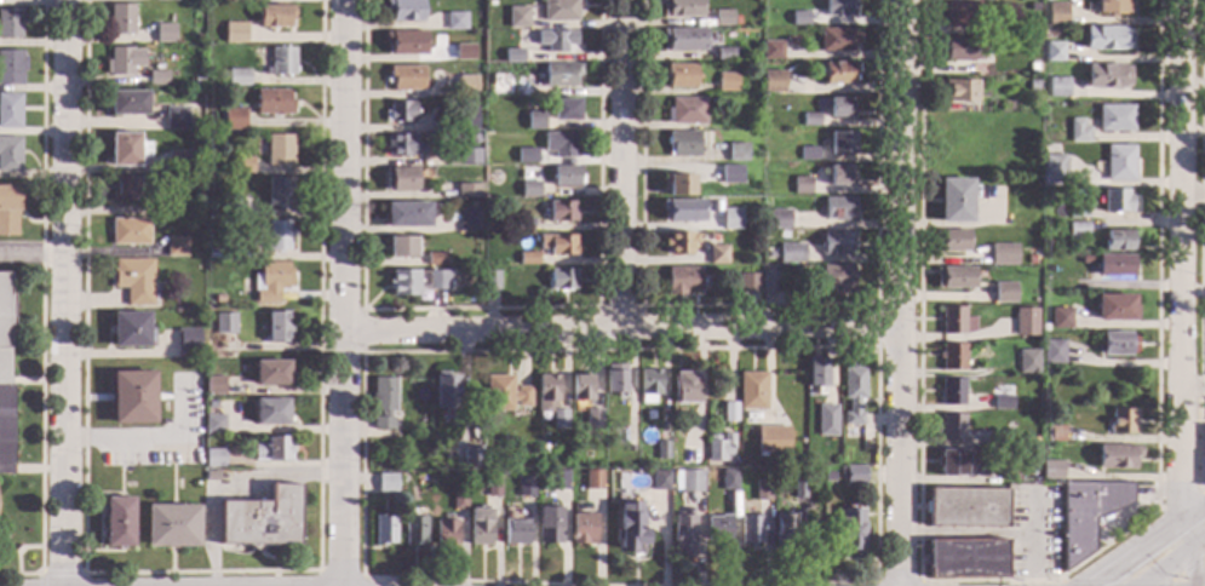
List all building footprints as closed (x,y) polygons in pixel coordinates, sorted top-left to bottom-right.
[(384,10),(384,0),(421,0),(421,22),(390,22),(390,10),(384,10)] [(541,22),(541,0),(576,0),(576,22),(541,22)] [(661,17),(661,0),(701,0),(701,17),(661,17)] [(825,17),(825,0),(855,0),(855,12),(849,12),(849,17),(825,17)] [(1096,4),(1096,0),(1126,0),(1126,15),(1114,15),(1114,18),(1109,18),(1109,16),(1095,16),(1095,12),(1085,12),(1085,4),(1096,4)] [(977,28),(946,28),(946,1),(977,1),(977,28)] [(1067,24),(1049,24),(1049,2),(1067,2),(1067,24)] [(133,34),(109,34),(110,4),(133,5),(133,34)] [(292,28),(258,28),(259,6),(292,6),(292,28)] [(527,28),(506,28),(506,7),(526,8),(527,8),(527,28)] [(19,39),(0,39),(0,8),(21,8),(21,25),(19,25),(19,39)] [(733,25),(715,25),(715,11),(733,11),(733,25)] [(465,30),(446,30),(446,12),(465,12),(465,30)] [(809,27),(791,25),(791,12),(809,12),(809,27)] [(246,44),(224,44),(224,23),(246,23),(246,44)] [(174,44),(155,42),(155,24),(174,24),(174,44)] [(1123,28),(1129,28),(1129,48),(1123,48),(1123,51),(1085,51),(1085,27),(1123,27),(1123,28)] [(705,29),(705,51),(666,51),(667,48),(661,48),(661,28),(705,29)] [(853,34),(860,34),(860,44),(853,44),(853,51),(820,51),(820,29),(853,29),(853,34)] [(424,54),(390,54),(390,42),(383,42),(383,31),(424,31),(424,54)] [(575,52),(545,52),(546,45),(535,45),(535,31),(575,33),(575,52)] [(981,59),(946,59),(946,46),(943,46),(943,41),(945,41),(945,40),(981,40),(981,59)] [(782,59),(763,59),(763,41),(782,41),(782,59)] [(1062,44),(1062,62),(1045,62),(1045,44),(1062,44)] [(453,61),(472,61),(474,45),(454,45),(453,61)] [(132,50),(143,50),(143,68),(133,68),(133,76),(110,76),(110,74),(105,74),(105,58),(109,58),(109,48),(132,47),(132,50)] [(294,75),(264,75),(264,68),(270,68),(270,48),(294,48),(294,75)] [(739,61),(716,61),(717,48),(739,48),(739,61)] [(522,62),(504,63),(504,50),(522,50),(522,62)] [(22,86),(0,86),(0,51),(22,51),(22,56),(24,56),(24,71),(22,71),(22,86)] [(855,73),(851,73),(851,85),(825,85),(825,62),(855,62),(855,73)] [(580,74),(574,74),(574,87),(544,87),(544,64),(580,64),(580,74)] [(695,88),(669,87),(669,81),(666,81),(666,64),(695,64),(695,88)] [(1123,67),(1129,67),(1129,84),(1123,84),(1123,88),(1086,88),(1086,64),(1123,64),(1123,67)] [(423,91),(392,91),(392,85),(389,85),(389,67),(423,67),(423,91)] [(248,87),(225,86),(225,69),(248,69),(248,87)] [(167,86),(148,86),(148,70),(167,70),(167,86)] [(784,93),(762,93),(763,71),(784,71),(784,93)] [(736,92),(718,92),(718,74),(736,74),(736,92)] [(476,97),(457,97),(457,75),(476,75),(476,97)] [(1068,98),(1049,98),(1049,77),(1068,77),(1068,98)] [(975,102),(943,102),(943,81),(975,81),(975,102)] [(1037,90),(1028,90),(1028,81),(1037,81),(1037,90)] [(529,97),(513,97),(513,84),(529,84),(529,97)] [(289,100),(292,100),(292,115),(281,115),(281,116),(274,116),(274,115),(256,115),(256,90),(289,90),(289,100)] [(147,116),(109,116),(109,92),(147,91),(147,116)] [(19,128),(0,128),(0,93),(19,93),(19,128)] [(705,125),(671,125),(671,121),(666,121),(666,108),(670,108),(671,98),(705,98),(705,125)] [(849,110),(853,110),(853,120),(828,120),(828,98),(849,98),(849,110)] [(578,121),(551,120),(551,99),(578,99),(578,121)] [(1010,100),(1010,110),(999,110),(999,99),(1010,100)] [(414,122),(384,122),(384,111),(389,111),(389,100),(414,102),(414,122)] [(1132,131),(1097,131),(1098,105),(1132,105),(1132,131)] [(188,130),(165,130),(165,107),(188,107),(188,130)] [(476,131),(455,130),(455,108),(476,108),(476,131)] [(243,128),(218,130),(218,110),(243,109),(243,128)] [(543,130),(526,130),(526,113),(543,113),(543,130)] [(819,127),(802,127),(802,114),(819,114),(819,127)] [(1083,127),(1089,127),(1089,142),(1069,142),(1069,119),(1083,119),(1083,127)] [(699,156),(667,156),(667,132),(698,133),(699,133),(699,156)] [(854,155),(830,155),(830,132),(854,132),(854,155)] [(139,143),(150,143),(150,159),(139,159),(139,166),(110,166),(110,133),(139,133),(139,143)] [(480,143),(467,146),(464,138),(476,133),(480,143)] [(575,159),(552,159),(552,153),(543,153),(543,133),(575,133),(575,159)] [(415,144),(423,144),(423,157),(386,156),(386,134),(415,134),(415,144)] [(292,166),(266,166),(266,136),(293,136),(292,166)] [(19,172),(0,172),(0,137),(19,137),(19,172)] [(746,162),(727,161),(728,144),(746,144),(746,162)] [(1132,182),(1104,180),(1106,145),(1132,145),(1132,182)] [(480,165),(458,165),(458,149),(480,149),(480,165)] [(535,163),(517,163),(517,149),(535,149),(535,163)] [(820,161),(803,161),(803,149),(820,149),(820,161)] [(188,152),(167,151),(167,164),(188,164),(188,152)] [(1065,156),(1065,184),(1044,184),(1044,155),(1065,156)] [(252,174),(234,174),(234,159),(252,159),(252,174)] [(578,186),(552,186),(552,182),(552,166),(578,166),(578,186)] [(740,166),(719,166),(719,184),(740,184),(740,166)] [(849,178),(853,178),(853,186),(828,186),(828,166),(849,166),(849,178)] [(415,191),(385,191),(385,168),(415,168),(415,191)] [(148,193),(137,193),(137,201),(111,201),(111,176),(148,176),(148,193)] [(693,196),(667,196),(667,184),(661,184),(661,176),(693,176),(693,196)] [(292,194),(289,194),(289,207),(266,207),(268,178),(292,178),(292,194)] [(810,194),(792,194),(792,178),(810,178),(810,194)] [(971,223),(939,223),(939,179),(971,179),(971,223)] [(539,197),(520,197),(520,182),(539,182),(539,197)] [(480,199),(457,199),(457,184),(480,184),(480,199)] [(17,236),(0,236),(0,185),(19,185),(18,212),(17,212),(17,236)] [(1127,195),(1131,195),(1131,213),(1103,213),(1103,190),(1127,190),(1127,195)] [(854,209),(855,209),(855,219),(847,219),(847,222),(833,222),(833,220),(824,220),(825,197),(854,199),(854,209)] [(176,214),(155,214),(155,199),(176,199),(176,214)] [(245,217),(224,217),(224,201),(245,201),(245,217)] [(702,222),(667,222),(667,211),(660,211),(660,201),(702,201),(702,222)] [(574,211),(575,211),(575,220),(574,220),(574,223),(549,223),(549,202),(574,202),(574,211)] [(429,228),(385,228),(385,203),(429,203),(429,228)] [(1086,219),(1068,219),(1068,206),(1086,206),(1086,219)] [(478,232),(458,232),(458,208),(478,208),(478,232)] [(739,230),(721,229),(721,209),(739,209),(739,230)] [(788,229),(765,228),(765,211),(790,211),(788,229)] [(149,245),(111,245),(110,219),(149,219),(149,245)] [(533,230),(516,230),(516,219),(533,219),(533,230)] [(289,230),(292,230),(292,239),(289,239),(289,251),(266,251),(266,222),(289,222),(289,230)] [(1086,223),(1086,235),(1068,235),(1068,223),(1086,223)] [(968,252),(940,252),(940,251),(934,251),(935,232),(940,232),(940,230),(968,230),(968,252)] [(1131,252),(1103,252),(1103,241),(1106,241),(1106,231),(1131,231),(1131,252)] [(690,235),(696,235),(696,243),(690,243),(690,255),(666,254),(666,247),(662,247),(664,239),(667,239),(667,232),(690,232),(690,235)] [(853,245),(849,245),(849,254),(820,254),(820,242),(822,242),(822,232),(853,232),(853,245)] [(575,255),(550,255),(550,249),(538,249),(538,235),(575,235),(575,255)] [(414,258),(389,258),(389,236),(414,236),(414,258)] [(187,257),(166,257),(166,237),(187,237),(187,257)] [(803,263),(779,263),(779,245),(803,243),(803,263)] [(1015,265),(1015,243),(988,243),(988,265),(1015,265)] [(249,260),(229,260),(229,245),(248,245),(249,260)] [(725,264),(707,264),(707,246),(725,246),(725,264)] [(223,259),(208,259),(208,249),(223,249),(223,259)] [(538,265),(518,265),(518,252),(538,252),(538,265)] [(446,266),(426,266),(426,253),(446,253),(446,266)] [(1131,276),(1096,276),(1096,255),(1132,255),(1131,276)] [(153,283),(160,283),(160,294),(153,294),(153,306),(125,306),(125,288),(111,288),(111,269),(114,269),(114,259),(153,259),(153,283)] [(288,272),(295,272),(295,278),(292,278),(291,288),(283,287),(283,292),(286,292),(286,301),(277,301),(277,304),(256,304),(256,292),(253,292),(253,275),(260,275),(260,262),(288,263),(288,272)] [(853,293),(832,293),(832,289),(822,289),(822,266),(853,265),(853,293)] [(699,292),(684,292),(684,295),(666,295),(666,291),(667,291),(666,268),(699,268),(699,292)] [(974,289),(941,289),(941,287),(935,287),(935,269),(941,269),(941,268),(974,268),(974,289)] [(576,291),(549,291),(547,277),(550,277),(550,269),(575,269),(576,291)] [(448,289),(426,289),(426,288),(417,288),(417,295),(391,297),(391,287),(388,287),(388,281),(391,280),(391,271),(448,270),(448,289)] [(499,291),(483,291),(483,271),(499,271),(499,291)] [(11,473),(0,473),(0,272),(8,272),(8,294),(12,294),(12,327),(7,327),(7,385),(11,385),(11,473)] [(758,293),(738,293),(738,275),(758,274),(758,293)] [(775,293),(762,293),(762,275),(775,275),(775,293)] [(1015,303),(994,303),(994,283),(1015,283),(1015,303)] [(1132,322),(1095,321),(1096,295),(1132,295),(1132,322)] [(963,334),(942,335),(941,308),(963,306),(963,334)] [(1035,337),(1015,338),(1015,309),(1035,309),(1035,337)] [(1071,329),(1050,329),(1050,309),(1071,309),(1071,329)] [(289,322),(292,322),(292,343),(266,343),(266,311),(289,312),(289,322)] [(148,327),(153,327),(153,347),(113,347),(111,314),(148,312),(148,327)] [(235,334),(214,334),(214,314),(235,314),(235,334)] [(200,350),(177,351),(176,329),(199,329),(200,350)] [(1129,334),(1135,334),(1135,354),(1129,354),(1129,356),(1100,356),(1100,352),(1096,352),(1096,346),(1101,346),(1101,332),(1130,333),(1129,334)] [(1063,364),(1043,364),(1043,340),(1063,340),(1063,364)] [(965,369),(941,370),(941,358),(937,358),(937,354),(941,354),(941,345),(965,345),(965,369)] [(1038,373),(1017,374),(1016,351),(1038,350),(1038,373)] [(826,386),(824,386),(824,396),(815,396),(815,387),(808,387),(807,358),(826,358),(826,386)] [(288,385),(254,385),(254,362),(288,362),(288,385)] [(624,393),(606,393),(606,366),(622,364),(624,393)] [(856,368),(863,368),(863,400),(861,400),(861,403),(859,403),(857,413),(862,413),(862,435),(843,435),(843,418),(837,416),(837,400),(843,400),(843,368),(850,368),(850,364),(856,364),(856,368)] [(660,395),(653,395),(653,404),(639,404),(639,370),(659,369),(660,395)] [(155,424),(111,425),(110,373),(154,372),(155,424)] [(448,378),(458,377),(458,409),(437,409),(436,372),(448,372),(448,378)] [(587,375),(591,375),(592,401),(573,402),(572,375),(580,375),(580,373),(587,373),(587,375)] [(698,404),(673,404),(673,373),(696,373),(698,404)] [(765,409),(746,409),(746,415),(741,415),(741,409),(739,409),(739,373),(765,373),(765,409)] [(558,402),(557,402),(557,408),(551,408),(551,412),(538,413),(536,377),(558,375),(558,402)] [(224,396),(205,396),(205,378),(223,377),(224,396)] [(512,391),(517,391),(517,387),(529,387),(530,407),(517,407),(517,401),(512,401),(512,410),(487,412),(487,377),(512,377),(512,391)] [(395,412),(390,412),(390,418),(394,418),(394,420),(396,420),(396,427),(394,427),(394,430),(373,430),(373,418),(381,418),(381,410),(371,412),(371,393),(373,393),(373,378),(395,378),(395,412)] [(964,393),(968,393),(968,404),(964,404),(964,406),(941,406),(941,379),(964,379),(964,393)] [(1011,409),(992,409),(993,396),(1011,396),(1011,409)] [(287,425),(254,425),(254,400),(287,400),(287,425)] [(736,423),(723,423),(723,403),(735,403),(736,423)] [(837,436),(817,436),(816,406),(836,406),(837,436)] [(601,429),(586,429),(586,409),(601,409),(601,429)] [(567,429),(551,429),(551,410),(567,410),(567,429)] [(1132,435),(1109,435),(1108,427),(1109,426),(1109,418),(1112,419),(1112,410),(1132,410),(1132,435)] [(964,442),(941,442),(941,430),(937,430),(937,424),(941,424),(941,414),(964,414),(964,442)] [(224,433),(203,433),(203,415),(224,415),(224,433)] [(771,444),(756,444),(756,424),(771,424),(771,444)] [(1063,442),(1046,442),(1046,426),(1063,426),(1063,442)] [(633,446),(620,446),(619,427),(633,427),(633,446)] [(1011,444),(993,444),(993,432),(1011,432),(1011,444)] [(728,441),(730,441),(730,461),(706,463),(706,441),(707,441),(707,436),(717,436),(718,441),(723,441),(723,437),(724,436),(728,436),(728,441)] [(292,461),(252,461),(252,444),(265,444),(265,437),(292,437),(292,461)] [(830,447),(817,447),(819,438),(831,438),(830,447)] [(669,459),(655,459),(655,442),(667,442),(669,459)] [(698,465),(681,466),(679,446),(698,446),(698,465)] [(482,467),(463,467),(463,447),(482,447),(482,467)] [(1140,458),(1134,458),(1134,469),(1097,469),(1097,447),(1140,447),(1140,458)] [(224,467),(205,469),(205,449),(224,449),(224,467)] [(976,465),(971,465),(971,476),(939,476),(939,450),(976,450),(976,465)] [(1062,479),(1040,479),(1040,461),(1062,461),(1062,479)] [(865,484),(844,484),(844,466),(865,466),(865,484)] [(1018,481),(999,481),(999,467),(1018,467),(1018,481)] [(735,490),(721,490),(721,470),(735,470),(735,490)] [(218,481),(205,482),(205,472),(218,471),(218,481)] [(567,472),(567,490),(547,489),(549,471),(567,472)] [(602,471),(601,490),(584,489),(584,471),(602,471)] [(667,492),(650,492),(650,471),(667,471),(667,492)] [(701,492),(678,492),(678,490),(672,490),(672,471),(701,471),(701,492)] [(833,481),(822,481),(822,471),(833,471),(833,481)] [(397,475),(396,493),(377,493),(378,475),(397,475)] [(500,477),(499,498),(484,496),(486,477),(500,477)] [(534,478),(533,496),(516,496),(517,478),(534,478)] [(804,499),(792,499),(792,481),(804,481),(804,499)] [(770,499),(759,499),(759,482),(770,482),(770,499)] [(1131,502),(1092,519),(1092,551),(1063,571),(1063,483),(1131,483),(1131,502)] [(299,546),(218,545),(218,501),(268,501),(268,484),(299,484),(299,546)] [(782,486),(785,489),(785,493),(782,495),(779,495),(776,493),(776,488),(779,486),(782,486)] [(465,490),(465,511),(452,510),(453,490),(465,490)] [(1005,490),(1005,528),(928,527),(929,490),(1005,490)] [(132,547),(104,547),(104,498),(132,498),(132,547)] [(769,516),(761,516),(761,500),(769,500),(769,516)] [(641,528),(644,528),(645,546),(642,546),(642,553),(630,553),(630,551),(616,551),(616,502),(641,502),(641,528)] [(197,547),(145,547),(145,505),(197,506),(197,547)] [(555,506),(555,507),(561,509),(560,545),(536,544),(538,507),(541,509),(541,505),(555,506)] [(855,510),(861,510),(861,551),(843,551),(843,547),(839,547),(839,510),(847,510),(847,505),(855,505),(855,510)] [(487,507),(487,510),(492,510),(490,546),(469,545),(470,510),(477,510),(477,506),(487,507)] [(595,515),(595,545),(570,544),(572,513),(595,515)] [(794,541),(782,541),(782,544),(780,546),(775,546),(774,544),(773,513),(794,513),(794,541)] [(383,516),(383,517),(395,517),(394,545),(384,545),(383,546),(374,546),(375,515),(383,516)] [(729,542),(715,542),(715,540),(706,540),(706,517),(719,517),(719,516),(729,515),(729,542)] [(413,516),(413,517),(425,517),(424,545),(404,545),(406,516),(413,516)] [(672,552),(694,551),(693,516),(671,516),(672,552)] [(740,544),(740,517),(761,517),(761,544),(740,544)] [(528,519),(527,545),(504,545),(505,519),(528,519)] [(458,521),(457,546),(435,545),(436,521),(458,521)] [(1005,578),(928,579),(928,541),(1005,540),(1005,578)]
